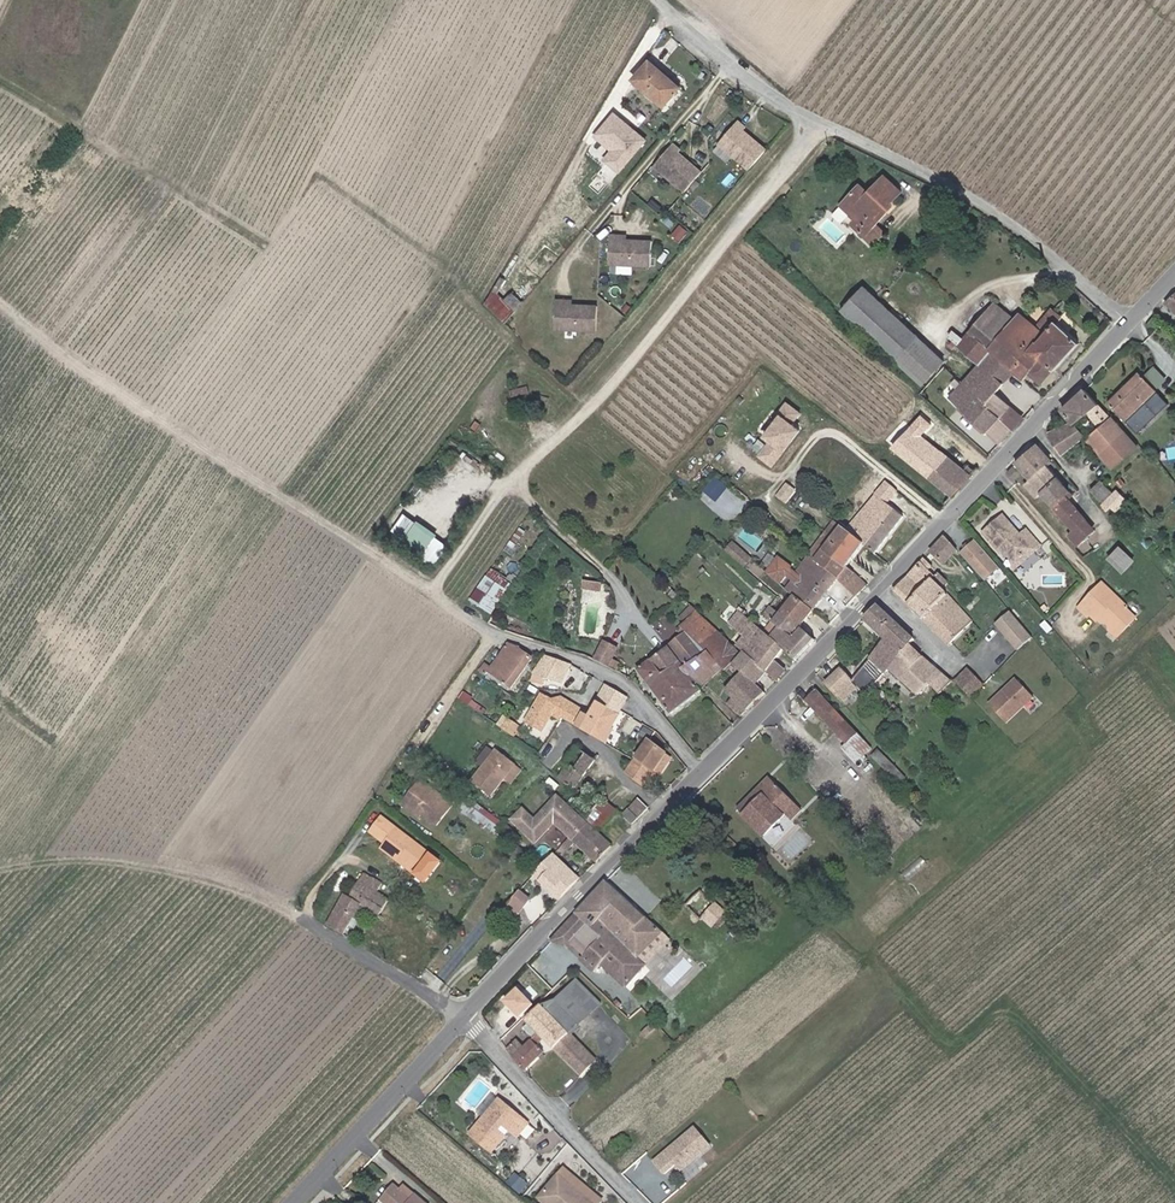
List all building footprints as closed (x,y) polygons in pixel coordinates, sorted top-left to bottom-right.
[(678,84),(648,57),(631,76),(662,102),(678,84)] [(613,110),(593,135),(610,149),(603,159),(621,174),(649,138),(613,110)] [(745,120),(737,113),(718,137),(747,162),(764,142),(742,123),(745,120)] [(683,174),(695,161),(677,146),(680,142),(672,136),(653,158),(679,180),(683,174)] [(700,165),(695,161),(683,174),(679,180),(684,185),(700,165)] [(905,190),(887,174),(871,191),(862,183),(843,203),(856,216),(851,221),(875,244),(887,231),(876,220),(905,190)] [(650,265),(652,240),(622,238),(622,233),(610,233),(609,262),(650,265)] [(1011,283),(999,272),(992,280),(1004,291),(1011,283)] [(860,285),(837,309),(917,384),(939,360),(860,285)] [(506,321),(517,308),(494,290),(484,302),(506,321)] [(1166,301),(1174,311),(1174,292),(1166,301)] [(596,330),(597,305),(567,304),(568,299),(556,298),(554,327),(596,330)] [(972,372),(949,399),(986,433),(987,433),(999,444),(1012,431),(1005,424),(1007,422),(1008,420),(1003,415),(1011,406),(996,392),(1015,370),(1025,379),(1031,373),(1043,383),(1056,368),(1058,369),(1080,343),(1057,321),(1061,315),(1054,309),(1039,327),(1032,335),(1022,325),(1022,323),(1017,318),(1000,303),(988,308),(983,315),(980,312),(974,319),(977,321),(970,330),(971,331),(951,353),(972,372)] [(1039,327),(1021,313),(1017,318),(1022,323),(1022,325),(1032,335),(1039,327)] [(1157,379),(1144,366),(1140,371),(1152,383),(1157,379)] [(1158,392),(1141,373),(1109,403),(1126,421),(1145,404),(1157,393),(1158,392)] [(1074,421),(1077,425),(1099,405),(1085,390),(1064,409),(1074,421)] [(1166,403),(1157,393),(1145,404),(1154,414),(1166,403)] [(775,467),(804,429),(795,423),(804,411),(787,399),(760,435),(768,441),(758,454),(775,467)] [(1021,415),(1011,406),(1003,415),(1008,420),(1007,422),(1013,426),(1021,415)] [(1089,439),(1103,454),(1125,434),(1112,419),(1089,439)] [(1077,425),(1074,421),(1053,432),(1063,452),(1085,435),(1077,425)] [(964,471),(907,422),(877,457),(932,505),(964,471)] [(1137,446),(1125,434),(1103,454),(1115,467),(1137,446)] [(1030,479),(1048,464),(1053,460),(1038,444),(1015,462),(1030,479)] [(1071,491),(1048,464),(1030,479),(1026,482),(1037,496),(1041,493),(1073,529),(1068,534),(1077,545),(1096,529),(1068,495),(1071,491)] [(1022,472),(1016,465),(1008,472),(1014,479),(1022,472)] [(893,481),(881,473),(867,491),(880,500),(893,481)] [(704,493),(718,502),(728,484),(714,476),(704,493)] [(1116,490),(1104,478),(1093,488),(1105,500),(1104,502),(1111,509),(1113,506),(1117,509),(1130,498),(1119,487),(1116,490)] [(867,491),(841,526),(861,541),(870,548),(898,513),(880,500),(867,491)] [(428,551),(424,557),(435,564),(450,541),(403,512),(393,529),(428,551)] [(1020,536),(1003,517),(984,535),(997,550),(1000,547),(1004,551),(1011,559),(1013,563),(1022,559),(1032,551),(1035,554),(1041,548),(1027,531),(1020,536)] [(844,563),(861,541),(841,526),(838,524),(813,556),(830,570),(839,558),(844,563)] [(754,555),(765,546),(749,526),(737,535),(754,555)] [(959,548),(946,534),(933,548),(947,561),(959,548)] [(750,556),(730,540),(723,548),(743,565),(750,556)] [(988,555),(975,540),(967,547),(980,562),(989,556),(988,555)] [(1106,556),(1122,572),(1135,559),(1119,543),(1106,556)] [(1035,554),(1032,551),(1022,559),(1013,563),(1015,571),(1035,554)] [(830,570),(813,556),(812,555),(797,574),(776,557),(765,572),(776,582),(811,608),(833,577),(835,574),(830,570)] [(894,590),(908,603),(934,575),(925,567),(930,561),(925,557),(894,590)] [(850,568),(844,563),(839,558),(830,570),(835,574),(833,577),(840,582),(850,568)] [(865,580),(850,568),(840,582),(853,594),(865,580)] [(924,619),(950,592),(951,591),(942,583),(948,577),(939,570),(934,575),(908,603),(924,619)] [(476,596),(487,603),(503,580),(492,573),(476,596)] [(503,580),(487,603),(496,609),(511,586),(503,580)] [(584,581),(584,588),(602,589),(603,582),(584,581)] [(797,624),(811,608),(776,582),(770,589),(775,594),(761,611),(775,622),(784,612),(797,624)] [(1128,607),(1106,584),(1082,608),(1089,616),(1091,614),(1098,621),(1103,614),(1108,618),(1106,620),(1107,622),(1112,626),(1121,636),(1138,620),(1129,611),(1128,607)] [(950,592),(924,619),(951,644),(974,622),(950,592)] [(693,607),(688,603),(674,619),(679,623),(693,607)] [(887,639),(854,682),(860,689),(867,696),(878,681),(889,667),(910,644),(915,638),(894,619),(878,603),(865,617),(887,639)] [(1029,633),(1007,606),(991,619),(1013,646),(1029,633)] [(691,658),(672,637),(634,668),(668,711),(696,688),(695,686),(718,665),(725,672),(733,664),(735,666),(745,653),(724,634),(693,607),(679,623),(675,628),(679,632),(687,639),(690,636),(701,648),(691,658)] [(745,653),(761,668),(762,668),(772,658),(781,647),(752,622),(737,609),(727,621),(742,634),(740,637),(730,628),(724,634),(745,653)] [(775,622),(761,611),(752,622),(781,647),(794,658),(813,638),(797,624),(784,612),(775,622)] [(1103,614),(1098,621),(1103,626),(1107,622),(1106,620),(1108,618),(1103,614)] [(679,632),(672,637),(691,658),(701,648),(690,636),(687,639),(679,632)] [(613,642),(599,636),(591,655),(604,661),(613,642)] [(506,687),(527,656),(516,649),(517,647),(507,643),(489,668),(485,665),(479,673),(484,676),(486,673),(506,687)] [(922,656),(910,644),(889,667),(918,694),(928,684),(927,683),(927,682),(912,667),(922,656)] [(741,671),(750,680),(761,668),(745,653),(735,666),(741,671)] [(551,655),(548,654),(536,671),(547,676),(561,682),(571,664),(551,655)] [(937,671),(922,656),(912,667),(927,682),(937,671)] [(784,669),(772,658),(762,668),(774,679),(784,669)] [(735,666),(733,664),(725,672),(732,680),(741,671),(735,666)] [(983,686),(968,669),(955,682),(970,697),(983,686)] [(547,676),(536,671),(533,677),(544,682),(547,676)] [(763,692),(750,680),(741,671),(732,680),(725,687),(733,695),(727,702),(740,716),(763,692)] [(927,683),(928,684),(939,695),(949,683),(937,671),(927,682),(927,683)] [(845,703),(860,689),(854,682),(844,672),(828,685),(845,703)] [(1029,694),(1012,675),(983,701),(1001,720),(1029,694)] [(606,686),(588,714),(582,711),(583,710),(560,696),(556,702),(541,692),(525,718),(540,728),(551,710),(601,741),(627,698),(606,686)] [(816,714),(827,703),(815,690),(803,701),(816,714)] [(852,762),(868,747),(827,703),(816,714),(842,743),(838,747),(852,762)] [(650,739),(637,757),(654,770),(667,753),(650,739)] [(571,785),(593,754),(576,743),(564,759),(566,761),(557,774),(571,785)] [(488,790),(513,759),(494,744),(470,775),(488,790)] [(887,755),(880,748),(873,754),(881,762),(887,755)] [(673,757),(667,753),(654,770),(660,774),(673,757)] [(907,776),(887,755),(881,762),(900,783),(907,776)] [(654,770),(637,757),(636,759),(627,770),(644,783),(654,770)] [(453,801),(420,778),(414,787),(418,790),(406,806),(420,815),(423,811),(438,822),(453,801)] [(748,810),(769,832),(783,819),(789,825),(800,814),(768,781),(754,795),(758,800),(748,810)] [(418,790),(414,787),(403,803),(406,806),(418,790)] [(606,796),(592,787),(577,805),(588,817),(606,796)] [(585,818),(554,788),(532,812),(521,825),(532,835),(548,817),(545,814),(548,811),(571,833),(585,818)] [(754,795),(743,805),(748,810),(758,800),(754,795)] [(648,808),(638,798),(625,813),(634,822),(648,808)] [(748,810),(743,805),(737,812),(741,816),(748,810)] [(521,825),(532,812),(526,807),(515,819),(521,825)] [(762,838),(769,832),(748,810),(741,816),(762,838)] [(442,860),(382,817),(371,832),(386,843),(383,848),(400,860),(402,856),(421,870),(419,874),(428,880),(442,860)] [(609,840),(585,818),(571,833),(569,835),(572,837),(592,857),(609,840)] [(563,846),(572,837),(569,835),(566,833),(558,841),(563,846)] [(579,878),(554,853),(535,872),(559,897),(566,890),(567,890),(579,878)] [(421,870),(402,856),(400,860),(419,874),(421,870)] [(383,884),(364,872),(351,895),(346,893),(329,923),(346,933),(363,904),(393,921),(440,949),(449,932),(379,890),(383,884)] [(661,932),(605,881),(576,912),(591,926),(604,939),(583,961),(596,973),(604,966),(627,987),(645,965),(637,957),(661,932)] [(712,892),(705,886),(687,906),(703,922),(714,911),(719,905),(715,901),(710,897),(712,892)] [(528,898),(517,889),(506,903),(517,912),(528,898)] [(729,915),(719,905),(714,911),(724,920),(729,915)] [(591,926),(576,912),(549,941),(568,949),(591,926)] [(602,1004),(578,980),(560,997),(566,1002),(569,999),(587,1018),(602,1004)] [(558,1020),(572,1034),(580,1025),(587,1018),(569,999),(566,1002),(560,997),(547,1011),(543,1007),(529,1022),(531,1024),(541,1035),(558,1020)] [(537,1040),(527,1049),(517,1059),(528,1072),(546,1054),(540,1048),(547,1041),(582,1078),(598,1061),(582,1045),(572,1034),(558,1020),(541,1035),(537,1040)] [(662,1032),(651,1021),(644,1029),(654,1039),(662,1032)] [(541,1035),(531,1024),(526,1028),(537,1040),(541,1035)] [(591,1036),(580,1025),(572,1034),(582,1045),(591,1036)] [(510,1050),(517,1059),(527,1049),(519,1041),(510,1050)] [(526,1123),(497,1097),(467,1132),(488,1151),(501,1136),(494,1129),(500,1123),(515,1136),(526,1123)] [(705,1148),(690,1130),(649,1164),(659,1176),(671,1167),(676,1172),(705,1148)] [(622,1140),(616,1133),(603,1145),(610,1152),(622,1141),(622,1140)] [(560,1166),(554,1173),(590,1202),(595,1196),(560,1166)] [(554,1173),(536,1195),(545,1202),(590,1202),(554,1173)] [(396,1181),(382,1197),(390,1202),(430,1202),(431,1202),(416,1190),(406,1181),(402,1186),(401,1185),(396,1181)]
